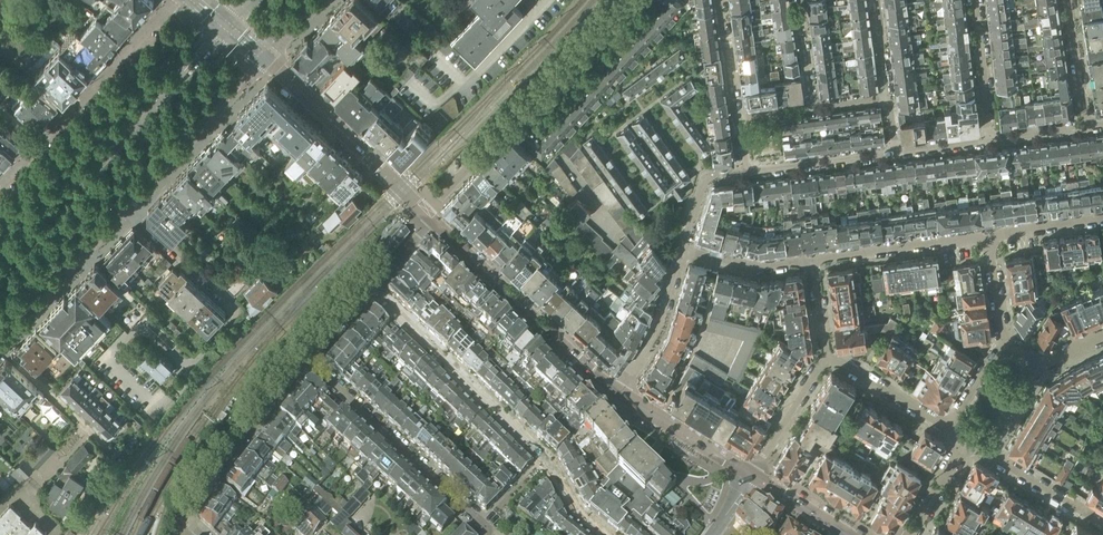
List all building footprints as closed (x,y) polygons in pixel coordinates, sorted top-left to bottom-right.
[(107,2),(135,20),(138,17),(142,13),(143,12),(145,9),(145,10),(146,9),(145,9),(146,8),(137,0),(117,0),(115,2),(113,0),(114,0),(104,0),(107,2)] [(146,8),(153,1),(154,0),(153,0),(137,0),(146,8)] [(342,4),(367,28),(372,32),(385,18),(367,2),(365,0),(346,0),(342,4)] [(380,7),(389,15),(403,0),(373,0),(380,7)] [(478,1),(483,7),(481,9),(482,9),(455,37),(454,38),(458,41),(457,41),(472,55),(475,58),(513,17),(517,13),(506,2),(508,0),(476,0),(478,1)] [(667,3),(666,5),(675,13),(685,2),(683,0),(670,0),(667,3)] [(732,12),(751,9),(751,3),(760,2),(759,0),(738,0),(730,1),(732,12)] [(760,2),(760,8),(761,9),(766,8),(765,4),(770,3),(771,7),(790,5),(789,0),(759,0),(760,2)] [(808,9),(828,6),(828,3),(826,3),(825,0),(807,0),(808,9)] [(838,9),(867,5),(867,0),(848,0),(848,3),(837,5),(838,9)] [(886,14),(907,11),(907,9),(914,8),(914,6),(918,6),(917,3),(924,2),(924,0),(919,0),(917,0),(907,1),(885,4),(886,14)] [(1016,5),(1021,4),(1021,3),(1021,0),(1017,0),(1008,1),(1008,0),(986,0),(987,9),(1016,5)] [(1027,7),(1037,5),(1038,11),(1057,8),(1056,0),(1038,0),(1027,2),(1027,7)] [(1082,15),(1102,12),(1102,0),(1091,0),(1080,2),(1080,3),(1079,5),(1080,9),(1081,10),(1082,15)] [(691,16),(694,15),(714,12),(712,1),(695,4),(696,10),(691,10),(691,16)] [(107,2),(96,15),(121,36),(128,28),(131,25),(133,22),(134,22),(134,21),(135,20),(107,2)] [(938,15),(944,14),(965,11),(964,2),(930,6),(930,11),(938,10),(938,15)] [(342,4),(332,15),(357,39),(367,28),(342,4)] [(666,5),(660,11),(674,24),(677,21),(672,17),(675,13),(666,5)] [(761,13),(762,17),(791,14),(790,5),(771,7),(772,11),(761,13)] [(808,9),(810,19),(828,17),(827,11),(834,10),(834,9),(838,9),(837,5),(828,6),(808,9)] [(867,5),(838,9),(839,15),(838,15),(839,18),(842,18),(842,13),(845,12),(845,11),(849,11),(850,17),(868,14),(867,5)] [(987,9),(988,17),(1010,15),(1010,11),(1016,10),(1016,5),(987,9)] [(732,12),(733,21),(751,19),(750,14),(758,13),(759,18),(762,17),(761,13),(761,9),(760,8),(751,9),(732,12)] [(1023,13),(1024,22),(1024,23),(1058,18),(1057,8),(1038,11),(1039,16),(1029,18),(1028,13),(1023,13)] [(660,11),(654,18),(663,26),(666,23),(670,28),(674,24),(660,11)] [(887,23),(918,19),(919,19),(918,14),(908,16),(907,11),(886,14),(887,23)] [(937,19),(937,23),(966,19),(965,11),(944,14),(944,18),(937,19)] [(692,22),(693,27),(715,23),(714,12),(694,15),(695,18),(697,17),(698,21),(692,22)] [(1084,29),(1102,26),(1102,12),(1082,15),(1083,22),(1082,23),(1083,27),(1084,28),(1084,29)] [(76,28),(105,53),(106,53),(106,52),(112,46),(112,47),(115,43),(120,37),(121,37),(121,36),(96,15),(93,13),(83,25),(82,24),(80,26),(75,23),(72,26),(76,28)] [(762,17),(762,22),(773,21),(774,26),(792,24),(791,14),(762,17)] [(842,27),(870,23),(868,14),(850,17),(851,22),(845,22),(844,21),(841,22),(842,27)] [(332,15),(320,28),(327,34),(327,35),(345,52),(354,60),(366,47),(357,39),(332,15)] [(988,17),(989,27),(1018,23),(1017,19),(1011,19),(1010,15),(988,17)] [(810,19),(811,30),(840,26),(840,22),(828,23),(828,17),(810,19)] [(444,36),(446,38),(463,20),(461,18),(444,36)] [(654,18),(647,25),(661,38),(664,34),(659,30),(663,26),(654,18)] [(1024,23),(1025,27),(1025,28),(1031,27),(1031,28),(1040,26),(1041,32),(1060,28),(1058,18),(1024,23)] [(733,21),(734,32),(763,28),(762,22),(759,23),(759,24),(752,25),(751,19),(733,21)] [(887,23),(889,33),(910,30),(909,26),(919,24),(918,19),(887,23)] [(945,27),(946,32),(967,29),(966,19),(937,23),(938,28),(945,27)] [(989,27),(990,36),(1012,34),(1012,29),(1025,27),(1024,23),(1024,22),(1018,23),(989,27)] [(693,27),(695,38),(717,34),(715,23),(693,27)] [(840,27),(841,32),(852,30),(852,34),(871,31),(870,23),(842,27),(840,27)] [(775,32),(770,33),(769,33),(770,39),(780,38),(794,36),(792,24),(774,26),(775,32)] [(647,25),(641,32),(650,40),(653,37),(658,41),(661,38),(647,25)] [(811,30),(813,40),(831,37),(830,33),(833,33),(833,32),(840,30),(841,32),(840,27),(840,26),(811,30)] [(1086,42),(1102,39),(1102,26),(1084,29),(1084,30),(1083,32),(1084,36),(1085,37),(1086,42)] [(769,33),(770,33),(769,27),(763,28),(734,32),(736,44),(754,41),(754,35),(769,33)] [(61,45),(91,67),(92,68),(93,67),(95,64),(96,64),(100,60),(99,60),(105,53),(76,28),(60,44),(61,45)] [(316,81),(316,82),(345,52),(327,35),(327,34),(320,28),(310,39),(308,37),(305,37),(302,40),(302,43),(304,45),(292,57),(291,58),(312,78),(317,74),(320,77),(316,81)] [(1027,40),(1027,41),(1027,45),(1062,40),(1060,28),(1041,32),(1042,38),(1027,40)] [(934,37),(934,42),(968,38),(967,29),(946,32),(946,36),(934,37)] [(916,39),(921,38),(920,33),(910,34),(910,30),(889,33),(890,42),(916,39)] [(842,36),(843,45),(872,41),(871,31),(852,34),(853,39),(848,40),(847,35),(842,36)] [(641,32),(635,39),(649,51),(652,48),(647,44),(650,40),(641,32)] [(695,38),(696,48),(718,45),(717,34),(695,38)] [(990,36),(991,45),(1027,41),(1027,40),(1026,36),(1013,38),(1012,34),(990,36)] [(794,36),(780,38),(780,42),(776,43),(777,50),(796,47),(794,36)] [(813,40),(814,49),(843,45),(842,36),(841,36),(842,41),(833,42),(833,43),(832,43),(831,37),(813,40)] [(947,45),(948,50),(969,48),(968,38),(934,42),(929,43),(930,47),(947,45)] [(635,39),(629,45),(638,54),(641,51),(645,55),(649,51),(635,39)] [(736,44),(738,55),(762,52),(761,46),(769,45),(768,39),(761,40),(754,41),(736,44)] [(890,42),(891,51),(912,49),(917,49),(916,39),(890,42)] [(1088,56),(1102,54),(1102,39),(1086,42),(1087,49),(1086,50),(1087,54),(1088,55),(1088,56)] [(91,67),(61,45),(61,46),(55,40),(30,68),(35,72),(43,80),(53,90),(54,89),(62,97),(63,97),(64,98),(65,97),(73,88),(74,88),(79,82),(87,73),(88,72),(87,71),(91,67)] [(1062,40),(1027,45),(1028,50),(1043,47),(1044,53),(1064,50),(1062,40)] [(872,41),(843,45),(843,50),(854,48),(855,53),(873,50),(872,41)] [(991,45),(993,55),(1014,52),(1014,48),(1021,47),(1021,46),(1027,45),(1027,41),(991,45)] [(629,45),(622,52),(636,65),(639,62),(634,57),(638,54),(629,45)] [(696,48),(698,60),(720,57),(718,45),(696,48)] [(814,49),(815,59),(833,56),(833,51),(843,50),(843,45),(814,49)] [(680,48),(666,58),(673,67),(687,56),(687,57),(688,56),(687,55),(687,56),(681,48),(682,48),(681,47),(680,48)] [(782,56),(783,61),(797,59),(796,47),(777,50),(778,55),(778,57),(782,56)] [(937,55),(938,60),(970,56),(969,48),(948,50),(948,54),(937,55)] [(891,51),(892,61),(923,57),(923,52),(913,54),(912,49),(891,51)] [(845,60),(845,63),(845,64),(874,60),(873,50),(855,53),(855,57),(847,58),(847,60),(845,60)] [(1029,62),(1030,63),(1030,66),(1065,61),(1064,50),(1044,53),(1045,59),(1034,60),(1034,62),(1029,62)] [(345,52),(316,82),(317,82),(322,85),(321,86),(324,89),(326,87),(331,92),(329,94),(333,97),(335,99),(352,82),(351,82),(358,75),(357,74),(363,68),(354,60),(345,52)] [(622,52),(616,59),(625,67),(628,64),(633,69),(636,65),(622,52)] [(738,55),(739,67),(758,65),(764,64),(766,63),(765,52),(762,52),(738,55)] [(993,55),(993,63),(1029,59),(1028,54),(1015,56),(1014,52),(993,55)] [(1092,85),(1094,100),(1096,114),(1102,113),(1102,54),(1088,56),(1087,57),(1089,71),(1092,85)] [(815,59),(816,67),(845,63),(845,60),(834,61),(833,56),(815,59)] [(949,63),(950,68),(971,65),(970,56),(938,60),(939,64),(949,63)] [(698,60),(700,72),(721,68),(720,57),(698,60)] [(892,61),(894,71),(915,68),(914,63),(924,62),(923,57),(892,61)] [(666,58),(656,66),(663,76),(665,74),(665,73),(673,67),(666,58)] [(616,59),(610,66),(624,79),(627,75),(622,71),(625,67),(616,59)] [(797,59),(783,61),(786,75),(790,75),(789,72),(793,71),(794,73),(796,73),(796,71),(799,71),(797,59)] [(993,63),(995,72),(1016,70),(1016,66),(1023,65),(1023,64),(1030,63),(1029,62),(1029,59),(993,63)] [(845,64),(845,66),(846,69),(849,68),(849,69),(857,68),(858,73),(876,70),(874,60),(845,64)] [(1065,61),(1030,66),(1031,71),(1047,68),(1048,75),(1067,72),(1065,61)] [(816,67),(818,78),(842,74),(841,67),(845,66),(845,64),(845,63),(816,67)] [(739,67),(741,78),(765,75),(764,69),(765,69),(764,64),(758,65),(739,67)] [(943,73),(943,77),(972,74),(971,65),(950,68),(950,72),(943,73)] [(398,78),(403,83),(415,71),(409,66),(398,78)] [(610,66),(603,73),(613,81),(616,78),(621,82),(624,79),(610,66)] [(656,66),(639,78),(646,87),(660,77),(660,78),(663,76),(656,66)] [(699,73),(701,82),(723,79),(721,68),(700,72),(699,72),(699,73)] [(894,71),(895,80),(927,76),(926,71),(915,73),(915,68),(894,71)] [(771,74),(772,85),(776,84),(779,102),(790,101),(787,80),(781,81),(779,69),(770,72),(771,74)] [(6,109),(18,94),(20,97),(13,105),(37,127),(38,126),(41,126),(43,124),(44,124),(43,120),(44,119),(45,119),(50,114),(49,114),(57,105),(58,104),(56,102),(55,102),(48,96),(43,93),(39,91),(29,83),(24,87),(0,70),(0,105),(6,109)] [(847,79),(848,83),(877,79),(876,70),(858,73),(858,77),(847,79)] [(995,72),(996,81),(1024,78),(1024,73),(1017,74),(1016,70),(995,72)] [(786,77),(787,80),(790,101),(803,99),(800,79),(799,71),(796,71),(796,73),(794,73),(794,76),(786,77)] [(1067,72),(1048,75),(1049,80),(1043,81),(1044,85),(1049,84),(1059,83),(1060,91),(1061,95),(1070,93),(1067,72)] [(603,73),(597,79),(612,92),(615,89),(610,84),(613,81),(603,73)] [(764,86),(772,85),(771,74),(765,75),(741,78),(742,89),(764,86)] [(818,78),(819,87),(848,83),(847,79),(843,79),(842,74),(818,78)] [(972,74),(943,77),(944,83),(951,82),(952,86),(973,83),(972,74)] [(352,82),(335,99),(344,108),(349,113),(379,83),(371,77),(372,76),(371,76),(364,83),(367,85),(359,93),(358,92),(360,90),(352,82)] [(895,80),(896,90),(917,87),(917,82),(929,81),(929,76),(927,76),(895,80)] [(646,87),(639,78),(624,90),(624,89),(623,90),(623,91),(629,98),(630,100),(630,99),(646,87)] [(684,83),(682,85),(689,95),(698,89),(699,88),(698,87),(698,88),(692,79),(691,78),(690,79),(691,79),(684,84),(684,83)] [(996,81),(997,91),(1002,91),(1006,90),(1014,89),(1019,89),(1018,84),(1027,83),(1026,78),(1024,78),(996,81)] [(597,79),(591,86),(600,95),(604,91),(608,96),(612,92),(597,79)] [(706,91),(707,92),(724,90),(723,79),(701,82),(701,84),(705,83),(707,91),(706,91)] [(877,79),(848,83),(849,93),(853,92),(852,87),(859,86),(860,91),(878,89),(877,79)] [(240,118),(233,125),(255,146),(261,139),(259,137),(268,127),(270,129),(272,127),(292,107),(267,83),(236,114),(240,118)] [(354,118),(363,127),(379,109),(372,102),(374,100),(372,98),(376,94),(378,95),(384,89),(379,83),(349,113),(354,118)] [(848,83),(819,87),(820,97),(849,93),(848,83)] [(776,84),(772,85),(764,86),(767,104),(779,102),(776,84)] [(672,92),(679,101),(680,102),(689,95),(682,85),(679,87),(673,92),(673,91),(672,92)] [(946,98),(946,99),(951,98),(975,96),(974,85),(954,87),(955,93),(946,94),(946,98)] [(591,86),(585,93),(599,106),(602,102),(597,98),(600,95),(591,86)] [(764,86),(742,89),(744,102),(750,106),(767,104),(764,86)] [(393,95),(398,90),(395,87),(389,93),(392,95),(393,94),(393,95)] [(896,90),(897,99),(926,96),(936,95),(935,90),(928,91),(928,90),(918,92),(917,87),(896,90)] [(1014,89),(1006,90),(1010,126),(1019,124),(1016,106),(1015,99),(1011,99),(1011,92),(1015,92),(1014,89)] [(610,104),(622,95),(619,90),(614,94),(607,101),(610,104)] [(703,102),(704,104),(726,101),(724,90),(707,92),(707,93),(708,101),(703,102)] [(1006,90),(1002,91),(1003,96),(1001,96),(1002,100),(1003,108),(999,108),(1001,127),(1010,126),(1006,90)] [(1051,95),(1055,120),(1064,118),(1061,95),(1060,91),(1055,92),(1055,94),(1051,95)] [(662,101),(668,109),(679,101),(672,92),(662,100),(661,100),(662,101)] [(585,93),(579,99),(588,108),(591,105),(596,109),(599,106),(585,93)] [(1039,101),(1034,102),(1037,122),(1046,121),(1042,93),(1038,94),(1039,101)] [(1046,93),(1042,93),(1046,121),(1055,120),(1051,95),(1046,95),(1046,93)] [(1074,117),(1070,93),(1061,95),(1064,118),(1074,117)] [(1015,95),(1015,99),(1016,106),(1019,124),(1028,123),(1025,105),(1021,105),(1020,94),(1019,95),(1019,94),(1015,95)] [(1025,103),(1025,105),(1028,123),(1037,122),(1034,102),(1029,102),(1029,100),(1030,100),(1029,94),(1024,95),(1025,103)] [(363,127),(374,137),(392,117),(395,114),(403,106),(392,95),(383,105),(379,109),(363,127)] [(453,95),(446,101),(450,104),(453,107),(454,108),(457,105),(456,98),(453,95)] [(926,96),(897,99),(899,109),(919,106),(919,102),(927,101),(926,96)] [(951,98),(946,99),(950,99),(952,108),(957,107),(976,105),(975,96),(951,98)] [(579,99),(573,106),(586,119),(589,116),(585,112),(588,108),(579,99)] [(672,117),(674,119),(684,112),(680,107),(682,105),(680,102),(679,101),(668,109),(668,110),(673,116),(672,117)] [(705,112),(705,115),(727,112),(726,101),(704,104),(705,110),(710,109),(710,112),(705,112)] [(976,105),(957,107),(959,120),(977,117),(976,105)] [(573,106),(566,113),(576,121),(578,118),(583,123),(586,119),(573,106)] [(924,119),(934,118),(932,106),(899,111),(903,140),(915,138),(916,138),(913,121),(924,119)] [(316,131),(292,107),(272,127),(297,151),(316,131)] [(880,107),(870,108),(872,126),(877,125),(876,118),(882,117),(880,107)] [(944,109),(945,116),(948,134),(960,132),(959,120),(957,107),(952,108),(950,108),(944,109)] [(870,108),(858,110),(859,121),(860,128),(865,127),(872,126),(870,108)] [(452,109),(448,112),(454,117),(456,114),(452,109)] [(858,110),(847,111),(850,129),(855,129),(854,121),(859,121),(858,110)] [(847,111),(836,113),(837,124),(842,123),(843,130),(850,129),(847,111)] [(677,121),(681,127),(691,121),(684,112),(674,119),(676,122),(677,121)] [(705,115),(707,126),(729,123),(727,112),(705,115)] [(566,113),(560,120),(574,132),(577,129),(572,125),(576,121),(566,113)] [(633,123),(639,131),(650,123),(644,114),(644,113),(643,114),(633,122),(633,121),(632,122),(632,123),(633,123)] [(836,113),(825,114),(828,132),(833,131),(832,124),(834,124),(835,131),(838,131),(837,124),(836,113)] [(825,114),(814,116),(815,127),(820,126),(821,133),(828,132),(825,114)] [(814,116),(802,117),(805,136),(811,135),(810,127),(815,127),(814,116)] [(945,116),(936,117),(938,135),(948,134),(945,116)] [(392,117),(374,137),(385,148),(403,128),(392,117)] [(403,128),(385,148),(402,163),(407,158),(408,158),(415,150),(414,150),(415,150),(419,145),(418,144),(431,131),(430,130),(422,123),(419,120),(418,120),(417,119),(414,117),(403,128)] [(802,117),(792,119),(794,136),(799,136),(805,136),(802,117)] [(936,117),(934,118),(924,119),(926,137),(938,135),(936,117)] [(977,117),(959,120),(960,132),(976,130),(978,128),(977,117)] [(422,123),(430,130),(433,127),(425,119),(422,123)] [(781,120),(783,139),(789,138),(789,137),(794,136),(792,119),(781,120)] [(926,137),(924,119),(913,121),(916,138),(926,137)] [(560,120),(554,126),(563,135),(566,132),(570,136),(574,132),(560,120)] [(4,160),(5,161),(16,149),(15,148),(23,139),(5,124),(4,125),(0,121),(0,165),(4,160)] [(519,138),(520,137),(528,128),(522,121),(513,130),(517,134),(515,135),(519,138)] [(686,135),(688,137),(697,130),(691,121),(681,127),(681,128),(681,129),(682,128),(686,135)] [(643,133),(648,139),(658,132),(656,129),(655,130),(651,124),(652,124),(651,123),(651,124),(650,123),(639,131),(641,134),(643,133)] [(707,126),(709,136),(709,137),(714,136),(731,134),(729,123),(707,126)] [(618,134),(624,143),(635,134),(629,125),(629,124),(628,125),(618,133),(617,133),(617,134),(618,134)] [(224,130),(217,137),(241,160),(250,150),(252,152),(254,149),(253,148),(255,146),(233,125),(227,132),(224,130)] [(883,125),(877,125),(872,126),(874,144),(885,142),(884,131),(883,125)] [(554,126),(548,133),(561,146),(564,143),(559,138),(563,135),(554,126)] [(874,144),(872,126),(865,127),(866,134),(862,134),(863,145),(874,144)] [(523,142),(525,144),(535,134),(528,128),(520,137),(524,141),(523,142)] [(852,147),(850,129),(843,130),(844,137),(839,137),(841,148),(852,147)] [(855,129),(850,129),(852,147),(863,145),(862,134),(861,131),(859,131),(859,132),(856,132),(855,129)] [(695,147),(696,147),(705,140),(704,139),(697,130),(688,137),(689,140),(690,139),(694,146),(695,147)] [(328,142),(316,131),(297,151),(279,169),(291,180),(301,170),(305,166),(328,142)] [(833,131),(828,132),(830,150),(841,148),(839,137),(839,134),(838,131),(835,131),(833,131)] [(648,139),(655,148),(664,141),(659,134),(658,132),(648,139)] [(830,150),(828,132),(821,133),(822,140),(817,140),(819,151),(830,150)] [(548,133),(541,140),(552,150),(552,149),(551,148),(553,145),(558,150),(561,146),(548,133)] [(528,144),(533,149),(541,140),(535,134),(525,144),(526,146),(528,144)] [(584,142),(594,155),(603,149),(593,135),(594,135),(593,134),(592,135),(584,141),(584,140),(583,141),(584,142)] [(628,150),(630,152),(640,144),(636,138),(637,137),(635,134),(624,143),(624,144),(625,144),(629,149),(628,150)] [(710,141),(711,147),(732,144),(731,134),(714,136),(715,141),(710,141)] [(500,145),(523,167),(533,157),(510,135),(500,145)] [(811,135),(805,136),(807,153),(819,151),(817,140),(812,141),(811,135)] [(711,149),(711,147),(710,141),(709,137),(709,136),(704,139),(705,140),(696,147),(701,155),(702,156),(703,155),(702,155),(710,149),(710,150),(711,149)] [(800,142),(795,143),(797,154),(807,153),(805,136),(799,136),(800,142)] [(1098,136),(1088,138),(1090,156),(1095,155),(1096,160),(1091,161),(1092,165),(1101,164),(1098,136)] [(217,137),(202,153),(225,174),(232,166),(236,169),(241,164),(244,167),(246,165),(241,160),(217,137)] [(564,147),(571,157),(580,147),(579,145),(573,137),(564,147)] [(789,138),(783,139),(785,156),(797,154),(795,143),(790,144),(789,138)] [(1088,138),(1078,139),(1082,166),(1086,166),(1085,157),(1090,156),(1088,138)] [(1078,139),(1068,140),(1071,158),(1076,158),(1077,167),(1082,166),(1078,139)] [(541,140),(533,149),(542,158),(547,151),(549,153),(552,150),(541,140)] [(1068,140),(1059,142),(1062,169),(1072,168),(1071,164),(1066,165),(1065,159),(1071,158),(1068,140)] [(655,148),(661,157),(671,150),(669,147),(668,148),(665,142),(664,141),(655,148)] [(339,153),(328,142),(305,166),(301,170),(312,181),(316,177),(339,153)] [(1059,142),(1049,143),(1051,161),(1056,160),(1057,167),(1052,167),(1052,170),(1062,169),(1059,142)] [(1049,143),(1039,144),(1042,172),(1047,171),(1046,162),(1051,161),(1049,143)] [(632,154),(637,161),(647,154),(640,144),(630,152),(632,154)] [(711,147),(711,149),(714,165),(734,162),(732,144),(711,147)] [(1039,144),(1029,146),(1031,163),(1036,162),(1037,172),(1042,172),(1039,144)] [(491,155),(514,177),(523,167),(500,145),(491,155)] [(1029,146),(1019,147),(1022,174),(1027,174),(1026,164),(1031,163),(1029,146)] [(571,157),(574,162),(585,154),(580,147),(571,157)] [(1019,147),(1009,148),(1012,169),(1013,168),(1013,165),(1016,165),(1017,170),(1012,170),(1013,176),(1021,175),(1022,174),(1019,147)] [(1009,148),(997,150),(1000,168),(1001,177),(1013,176),(1012,170),(1012,169),(1009,148)] [(594,155),(602,166),(612,159),(610,156),(609,157),(603,149),(594,155)] [(661,157),(667,166),(677,159),(672,152),(673,152),(671,150),(661,157)] [(997,150),(986,151),(988,170),(989,179),(995,178),(993,169),(1000,168),(997,150)] [(975,153),(977,171),(978,180),(986,179),(986,176),(983,177),(982,171),(988,170),(986,151),(975,153)] [(339,152),(339,153),(316,177),(328,188),(351,164),(339,152)] [(189,167),(188,167),(219,196),(222,199),(224,201),(226,203),(228,200),(226,199),(219,193),(216,190),(221,185),(217,182),(224,174),(225,174),(202,153),(198,157),(189,167)] [(975,153),(964,154),(968,181),(973,181),(972,172),(977,171),(975,153)] [(574,162),(578,167),(589,159),(585,154),(574,162)] [(642,168),(643,170),(654,163),(647,154),(637,161),(638,162),(642,167),(642,168)] [(964,154),(954,156),(957,174),(962,173),(963,182),(968,181),(964,154)] [(483,164),(504,184),(509,179),(510,181),(514,177),(491,155),(483,164)] [(954,156),(945,157),(948,184),(953,183),(952,174),(957,174),(954,156)] [(935,158),(934,158),(937,176),(942,176),(943,182),(938,183),(938,185),(948,184),(945,157),(935,158)] [(545,168),(549,172),(559,165),(554,158),(545,168)] [(934,158),(924,160),(928,187),(938,185),(938,183),(933,183),(932,177),(937,176),(934,158)] [(578,167),(582,172),(592,164),(589,159),(578,167)] [(602,166),(610,177),(619,170),(613,162),(614,162),(612,159),(602,166)] [(667,166),(674,175),(675,175),(684,168),(683,165),(682,166),(678,160),(677,159),(667,166)] [(924,160),(914,161),(916,179),(922,178),(923,187),(928,187),(924,160)] [(914,161),(904,162),(908,189),(913,189),(912,180),(916,179),(914,161)] [(895,163),(894,164),(896,182),(902,181),(902,187),(897,188),(898,191),(908,189),(904,162),(895,164),(895,163)] [(646,172),(650,179),(660,172),(654,163),(643,170),(645,173),(646,172)] [(363,176),(351,164),(328,188),(340,200),(363,176)] [(474,174),(500,199),(501,197),(495,191),(497,189),(495,187),(501,182),(503,184),(504,184),(483,164),(474,174)] [(582,172),(585,177),(596,169),(592,164),(582,172)] [(894,164),(884,165),(888,192),(896,191),(895,189),(892,189),(891,182),(896,182),(894,164)] [(549,172),(554,177),(563,170),(559,165),(549,172)] [(884,165),(874,166),(876,184),(881,184),(882,193),(888,192),(884,165)] [(874,166),(864,168),(868,195),(877,194),(877,191),(872,191),(871,185),(876,184),(874,166)] [(219,196),(188,167),(174,182),(195,202),(197,204),(201,207),(204,204),(214,194),(217,198),(219,196)] [(675,175),(682,185),(682,184),(690,178),(691,178),(690,177),(685,171),(686,170),(684,168),(675,175)] [(864,168),(854,169),(856,187),(861,187),(862,196),(868,195),(864,168)] [(585,177),(589,182),(600,174),(596,169),(585,177)] [(854,169),(845,170),(848,198),(852,197),(852,195),(853,195),(852,188),(856,187),(854,169)] [(554,177),(558,181),(567,175),(563,170),(554,177)] [(610,177),(620,191),(630,184),(628,182),(619,170),(610,177)] [(845,170),(836,172),(838,190),(839,199),(848,198),(845,170)] [(655,186),(657,189),(667,181),(660,172),(650,179),(651,180),(655,186)] [(836,172),(826,173),(830,200),(835,199),(834,190),(838,190),(836,172)] [(1089,178),(1094,206),(1096,206),(1102,205),(1102,197),(1101,185),(1095,186),(1094,172),(1088,173),(1089,178)] [(826,173),(817,174),(819,192),(824,192),(825,198),(824,199),(824,201),(830,200),(826,173)] [(493,211),(503,221),(512,211),(500,199),(474,174),(465,184),(482,201),(493,211)] [(589,182),(593,187),(603,179),(600,174),(589,182)] [(808,175),(812,202),(816,202),(815,193),(819,192),(817,174),(808,175)] [(1022,174),(1021,175),(1023,188),(1027,216),(1038,214),(1035,194),(1029,195),(1028,187),(1029,185),(1027,174),(1022,174)] [(558,181),(563,186),(569,181),(570,181),(571,180),(567,175),(558,181)] [(667,181),(674,191),(679,197),(679,196),(685,192),(686,192),(687,191),(682,185),(675,175),(674,175),(667,181)] [(800,176),(802,195),(806,194),(807,203),(810,203),(812,202),(808,175),(800,176)] [(794,205),(798,204),(799,204),(798,195),(802,195),(800,176),(791,178),(792,194),(794,205)] [(1056,185),(1057,191),(1060,211),(1067,210),(1071,210),(1067,182),(1066,176),(1060,177),(1061,184),(1056,185)] [(788,194),(792,194),(791,178),(782,179),(784,196),(785,202),(785,205),(788,205),(790,205),(789,200),(788,200),(788,194)] [(1085,187),(1079,188),(1082,208),(1089,207),(1094,206),(1089,178),(1083,179),(1085,187)] [(593,187),(597,192),(607,185),(603,179),(593,187)] [(782,179),(774,180),(777,206),(785,205),(785,202),(780,203),(779,196),(784,196),(782,179)] [(774,180),(766,181),(768,198),(771,198),(772,207),(777,206),(774,180)] [(569,181),(563,186),(573,196),(577,191),(570,181),(569,181)] [(667,181),(657,189),(658,191),(659,191),(663,197),(664,198),(665,197),(664,197),(673,191),(674,191),(667,181)] [(766,181),(753,182),(756,199),(763,198),(764,208),(769,207),(768,198),(766,181)] [(1073,181),(1067,182),(1071,210),(1075,209),(1074,209),(1082,208),(1079,188),(1078,182),(1073,182),(1073,181)] [(174,182),(160,197),(181,217),(184,214),(187,217),(190,213),(187,210),(195,202),(174,182)] [(753,182),(743,184),(746,210),(751,209),(750,200),(756,199),(753,182)] [(452,197),(466,210),(469,207),(474,211),(482,201),(465,184),(458,190),(452,197)] [(620,191),(628,203),(638,196),(631,187),(632,187),(630,184),(620,191)] [(743,184),(733,185),(735,204),(741,204),(742,210),(746,210),(743,184)] [(1034,189),(1035,194),(1038,214),(1045,213),(1049,213),(1045,187),(1045,184),(1039,185),(1039,188),(1034,189)] [(597,192),(600,198),(611,190),(607,185),(597,192)] [(719,244),(722,244),(730,218),(719,215),(721,208),(722,204),(733,202),(733,206),(735,204),(733,185),(712,187),(697,237),(719,244)] [(1051,186),(1045,187),(1049,213),(1053,212),(1052,212),(1060,211),(1057,191),(1051,192),(1051,186)] [(1016,217),(1013,197),(1012,193),(1007,194),(1005,187),(1000,188),(1000,190),(1005,219),(1016,217)] [(1014,195),(1015,197),(1013,197),(1016,217),(1027,216),(1023,188),(1017,189),(1018,194),(1014,195)] [(600,198),(604,203),(615,195),(611,190),(600,198)] [(1005,219),(1000,190),(995,191),(996,200),(991,200),(994,220),(1005,219)] [(994,220),(991,200),(986,201),(984,193),(979,193),(979,195),(983,222),(994,220)] [(604,203),(608,208),(618,200),(615,195),(604,203)] [(983,222),(979,195),(968,197),(969,204),(972,224),(983,222)] [(638,196),(628,203),(638,215),(638,216),(639,217),(640,216),(639,216),(647,210),(648,210),(648,209),(647,209),(638,196)] [(958,206),(957,198),(957,196),(950,197),(952,206),(947,207),(950,227),(961,225),(958,206)] [(181,217),(160,197),(148,210),(148,215),(148,216),(172,238),(180,230),(186,222),(181,217)] [(460,223),(461,224),(474,211),(469,207),(466,210),(452,197),(443,207),(451,214),(460,223)] [(936,209),(936,207),(929,208),(928,197),(923,198),(924,201),(928,230),(939,228),(936,209)] [(969,204),(968,197),(957,198),(958,206),(961,225),(972,224),(969,204)] [(323,220),(322,219),(317,224),(320,228),(326,223),(331,228),(342,218),(349,224),(358,215),(355,213),(361,207),(353,198),(342,208),(339,205),(323,220)] [(571,208),(583,220),(584,220),(591,212),(578,199),(570,207),(571,208)] [(483,244),(492,253),(527,215),(532,210),(521,200),(512,211),(503,221),(482,244),(483,244)] [(608,208),(612,213),(622,205),(618,200),(608,208)] [(946,200),(935,202),(936,207),(936,209),(939,228),(950,227),(947,207),(946,200)] [(461,224),(472,234),(493,211),(482,201),(474,211),(461,224)] [(914,210),(917,231),(927,230),(928,230),(924,201),(918,201),(919,210),(914,210)] [(811,215),(816,246),(828,244),(823,215),(819,215),(819,211),(817,211),(816,202),(812,202),(810,203),(811,215)] [(798,204),(800,221),(805,248),(816,246),(811,215),(810,203),(807,203),(799,204),(798,204)] [(901,204),(906,233),(917,232),(916,231),(917,231),(914,210),(907,211),(906,203),(901,204)] [(892,214),(895,235),(906,233),(901,204),(896,205),(898,213),(892,214)] [(612,213),(615,218),(626,210),(622,205),(612,213)] [(860,230),(862,239),(873,238),(869,211),(863,212),(862,205),(856,206),(857,211),(857,213),(860,230)] [(868,208),(869,211),(873,238),(883,236),(884,236),(879,206),(868,208)] [(879,206),(884,236),(894,235),(895,235),(892,214),(886,215),(884,206),(880,207),(880,206),(879,206)] [(615,218),(619,223),(630,216),(626,210),(615,218)] [(481,243),(482,244),(503,221),(493,211),(472,234),(475,237),(481,243)] [(823,215),(828,244),(840,243),(836,218),(830,219),(829,212),(828,212),(823,213),(823,215)] [(836,218),(840,243),(850,241),(849,230),(846,215),(841,216),(840,213),(835,214),(836,218)] [(860,230),(857,213),(852,214),(846,215),(849,230),(850,241),(853,241),(862,239),(860,230)] [(544,222),(551,228),(558,220),(551,214),(544,222)] [(501,262),(501,263),(523,239),(526,235),(531,230),(536,224),(527,215),(492,253),(501,262)] [(619,223),(623,228),(634,221),(630,216),(619,223)] [(381,232),(388,237),(399,222),(392,217),(381,232)] [(722,245),(734,248),(738,230),(741,221),(730,218),(722,244),(722,245)] [(784,220),(784,225),(784,230),(784,232),(787,250),(805,248),(800,221),(792,222),(792,219),(784,220)] [(575,229),(579,234),(589,224),(584,220),(583,220),(575,229)] [(623,228),(626,233),(637,226),(634,221),(623,228)] [(734,248),(745,251),(750,233),(751,230),(752,226),(746,224),(746,223),(741,221),(738,230),(734,248)] [(579,234),(584,238),(593,228),(589,224),(579,234)] [(752,224),(752,226),(751,230),(750,233),(745,251),(755,253),(758,235),(759,227),(759,226),(752,224)] [(784,225),(774,226),(774,230),(778,252),(787,250),(784,232),(784,230),(784,225)] [(620,241),(625,245),(630,239),(641,231),(637,226),(626,233),(620,241)] [(758,235),(755,253),(759,254),(768,253),(766,234),(766,226),(761,227),(759,227),(758,235)] [(774,226),(766,226),(766,234),(768,253),(778,252),(774,230),(774,226)] [(128,235),(124,239),(146,261),(157,249),(137,230),(135,228),(134,229),(132,227),(126,234),(128,235)] [(584,238),(589,243),(598,233),(593,228),(584,238)] [(400,245),(402,243),(408,236),(401,230),(380,254),(387,260),(395,251),(395,252),(401,245),(400,245)] [(644,235),(652,246),(658,253),(662,250),(658,244),(648,230),(644,234),(644,235)] [(631,250),(636,244),(644,235),(644,234),(641,231),(630,239),(625,245),(631,250)] [(1085,234),(1085,236),(1089,260),(1102,258),(1101,252),(1098,232),(1085,234)] [(589,243),(594,247),(602,239),(603,237),(598,233),(589,243)] [(1076,237),(1071,238),(1074,262),(1089,260),(1085,236),(1083,237),(1082,235),(1079,235),(1078,237),(1076,238),(1076,237)] [(1059,240),(1058,240),(1061,264),(1074,262),(1071,238),(1066,238),(1066,239),(1065,239),(1063,237),(1060,238),(1059,240)] [(1062,266),(1061,264),(1058,240),(1057,238),(1043,240),(1047,266),(1052,266),(1052,268),(1062,266)] [(117,246),(113,251),(135,272),(146,261),(124,239),(123,240),(122,239),(116,245),(117,246)] [(505,266),(511,272),(533,248),(523,239),(501,263),(505,266)] [(593,248),(597,253),(606,243),(602,239),(594,247),(593,248)] [(541,258),(536,252),(543,245),(539,241),(533,248),(511,272),(521,280),(541,258)] [(617,250),(654,286),(662,278),(658,274),(640,258),(638,256),(636,254),(631,250),(625,245),(620,241),(614,247),(617,249),(617,250)] [(597,253),(602,257),(611,247),(606,243),(597,253)] [(631,250),(636,254),(641,249),(636,244),(631,250)] [(445,274),(453,265),(448,261),(448,260),(434,247),(433,247),(432,246),(431,246),(430,247),(429,247),(428,248),(428,247),(424,253),(419,258),(441,278),(445,274)] [(640,258),(658,274),(666,265),(658,253),(652,246),(640,258)] [(529,288),(549,265),(559,255),(551,247),(547,251),(541,258),(521,280),(521,281),(529,288)] [(602,257),(607,261),(607,262),(612,255),(614,252),(617,250),(617,249),(614,247),(613,249),(611,247),(602,257)] [(262,276),(266,280),(271,276),(272,277),(291,258),(281,248),(262,268),(266,271),(262,276)] [(135,272),(113,251),(112,251),(111,250),(105,256),(106,258),(103,262),(101,260),(101,261),(124,283),(135,272)] [(631,280),(653,297),(659,290),(654,286),(617,250),(614,252),(619,256),(631,267),(625,275),(631,280)] [(607,262),(607,261),(604,264),(609,268),(619,256),(614,252),(612,255),(607,262)] [(938,255),(924,257),(927,282),(929,293),(937,291),(936,285),(937,285),(936,281),(941,280),(938,255)] [(1005,259),(1007,272),(1032,269),(1031,264),(1035,264),(1034,255),(1005,259)] [(922,283),(927,282),(924,257),(923,258),(919,258),(910,259),(914,284),(922,283)] [(172,263),(167,258),(155,270),(161,275),(172,263)] [(444,281),(441,278),(419,258),(410,268),(435,291),(444,281)] [(900,287),(914,284),(910,259),(896,261),(900,287)] [(886,289),(900,287),(896,261),(882,263),(886,289)] [(78,285),(100,306),(105,311),(108,308),(103,304),(109,298),(113,301),(123,291),(104,273),(106,270),(99,263),(98,263),(95,264),(91,268),(90,271),(90,272),(78,284),(78,285)] [(549,307),(550,308),(571,284),(571,283),(582,271),(574,263),(571,266),(573,267),(566,275),(568,276),(566,278),(569,280),(568,282),(567,280),(565,282),(561,277),(541,299),(549,307)] [(957,292),(961,292),(982,288),(981,280),(981,273),(980,273),(979,263),(964,265),(958,266),(958,267),(952,268),(956,289),(957,292)] [(730,295),(735,276),(718,271),(716,278),(705,275),(707,268),(689,264),(687,274),(715,283),(721,284),(720,289),(718,288),(716,297),(729,300),(730,295)] [(452,281),(460,272),(458,270),(454,266),(453,266),(453,265),(445,274),(446,275),(444,276),(447,278),(448,277),(452,281)] [(534,292),(541,299),(561,277),(562,277),(549,265),(529,288),(533,293),(534,292)] [(168,295),(169,296),(188,277),(181,271),(179,273),(173,267),(171,270),(159,281),(161,283),(158,286),(160,288),(159,289),(166,296),(168,295)] [(828,271),(830,285),(859,280),(857,267),(828,271)] [(427,301),(435,291),(410,268),(401,278),(425,299),(427,301)] [(1007,272),(1009,286),(1034,282),(1033,278),(1037,277),(1035,268),(1032,269),(1007,272)] [(571,283),(571,284),(550,308),(552,310),(552,309),(557,314),(558,315),(558,316),(576,295),(591,279),(583,270),(582,271),(571,283)] [(448,285),(439,295),(442,298),(449,305),(450,306),(472,282),(461,272),(460,272),(452,281),(448,285)] [(1091,293),(1101,319),(1102,318),(1102,278),(1101,272),(1096,273),(1100,284),(1101,284),(1101,286),(1090,291),(1091,293)] [(260,274),(249,285),(257,293),(260,290),(269,300),(278,291),(266,280),(262,276),(260,274)] [(715,283),(687,274),(683,284),(701,289),(702,283),(713,287),(715,283)] [(787,304),(805,302),(804,294),(805,294),(802,278),(799,275),(787,277),(785,281),(781,291),(794,289),(794,295),(786,297),(787,304)] [(738,308),(746,278),(735,276),(730,295),(736,297),(733,307),(738,308)] [(169,296),(188,314),(206,295),(188,277),(169,296)] [(884,290),(882,277),(872,278),(874,291),(884,290)] [(145,281),(150,286),(153,283),(148,278),(145,281)] [(418,307),(425,299),(401,278),(395,285),(414,303),(418,307)] [(752,301),(758,281),(746,278),(738,308),(744,310),(747,299),(752,301)] [(558,316),(572,329),(592,305),(604,292),(601,290),(591,279),(576,295),(558,316)] [(781,291),(785,281),(776,279),(775,281),(770,280),(770,283),(763,306),(763,307),(768,309),(770,303),(775,304),(781,291)] [(625,288),(650,306),(656,299),(653,297),(631,280),(627,284),(628,285),(625,288)] [(830,285),(832,297),(861,293),(859,280),(830,285)] [(435,291),(439,295),(448,285),(444,281),(435,291)] [(763,306),(770,283),(762,281),(762,283),(758,281),(752,301),(750,310),(756,312),(758,305),(763,306)] [(463,319),(485,295),(478,288),(479,287),(474,283),(473,284),(472,283),(472,282),(450,306),(457,312),(463,319)] [(1034,282),(1009,286),(1011,299),(1014,298),(1015,301),(1018,301),(1018,298),(1036,295),(1035,291),(1039,290),(1037,282),(1034,282)] [(701,289),(683,284),(678,303),(703,313),(705,314),(707,307),(696,303),(701,289)] [(257,293),(249,285),(243,290),(252,298),(250,300),(252,302),(249,306),(252,309),(250,311),(255,315),(269,300),(260,290),(257,293)] [(388,292),(412,315),(417,309),(415,307),(414,309),(411,306),(414,303),(395,285),(388,292)] [(41,323),(41,324),(61,342),(63,344),(75,356),(104,326),(107,328),(115,320),(105,311),(100,306),(98,307),(77,287),(78,287),(76,286),(65,298),(64,297),(51,311),(52,312),(43,321),(41,323)] [(628,303),(649,318),(652,312),(653,309),(650,306),(625,288),(619,295),(618,295),(626,301),(628,303)] [(961,292),(963,305),(984,302),(982,288),(961,292)] [(139,297),(140,297),(143,294),(137,289),(134,293),(139,298),(139,297)] [(442,298),(439,295),(435,291),(427,301),(425,299),(418,307),(417,309),(412,315),(419,322),(442,298)] [(143,294),(140,297),(144,301),(148,296),(144,293),(143,294)] [(832,297),(834,311),(863,307),(861,293),(832,297)] [(1082,295),(1075,297),(1088,325),(1098,320),(1101,319),(1091,293),(1082,296),(1082,295)] [(206,295),(188,314),(208,332),(226,313),(206,295)] [(472,325),(493,303),(485,295),(463,319),(472,325)] [(613,302),(645,328),(650,319),(649,318),(628,303),(626,301),(618,295),(613,302)] [(1088,325),(1075,297),(1075,298),(1061,304),(1062,308),(1061,309),(1064,316),(1066,315),(1073,331),(1086,325),(1088,325)] [(445,309),(449,305),(442,298),(419,322),(427,329),(442,313),(438,309),(441,305),(445,309)] [(1015,323),(1031,333),(1045,311),(1039,306),(1030,300),(1027,305),(1027,304),(1023,310),(1022,309),(1017,316),(1019,317),(1015,323)] [(613,311),(641,337),(645,328),(613,302),(610,305),(614,309),(613,311)] [(805,302),(787,304),(781,305),(782,312),(780,314),(780,316),(807,312),(806,302),(805,302)] [(958,311),(960,320),(987,316),(984,302),(963,305),(964,310),(958,311)] [(489,343),(511,319),(493,303),(472,325),(478,332),(486,339),(489,343)] [(703,313),(678,303),(672,323),(691,329),(695,316),(701,318),(703,313)] [(715,303),(711,316),(724,319),(727,306),(715,303)] [(457,312),(450,306),(449,305),(445,309),(442,313),(427,329),(434,336),(457,312)] [(572,329),(585,341),(605,317),(592,305),(572,329)] [(836,325),(859,321),(865,321),(863,307),(834,311),(836,325)] [(385,336),(389,340),(392,336),(385,330),(389,325),(374,309),(365,318),(382,334),(385,336)] [(616,327),(627,337),(636,345),(641,337),(613,311),(611,310),(605,317),(616,327)] [(1053,311),(1037,337),(1039,338),(1039,342),(1044,345),(1047,343),(1050,345),(1058,332),(1062,334),(1063,334),(1064,334),(1065,333),(1065,332),(1066,332),(1066,331),(1067,330),(1067,329),(1067,328),(1067,327),(1062,324),(1063,323),(1058,319),(1061,314),(1057,312),(1056,313),(1053,311)] [(441,343),(463,319),(457,312),(434,336),(441,343)] [(787,328),(809,325),(807,312),(780,316),(781,323),(786,322),(787,328)] [(744,339),(728,374),(739,381),(747,364),(763,330),(724,319),(711,316),(707,329),(744,339)] [(987,316),(960,320),(953,321),(955,336),(958,339),(962,341),(979,338),(982,340),(988,340),(990,337),(987,316)] [(585,341),(596,351),(616,327),(605,317),(585,341)] [(859,321),(836,325),(836,327),(835,327),(836,335),(837,335),(839,346),(843,348),(853,347),(856,348),(863,348),(864,345),(866,345),(866,344),(872,343),(870,332),(883,330),(890,334),(898,321),(891,317),(888,322),(860,326),(859,321)] [(377,339),(382,334),(365,318),(357,328),(374,342),(381,349),(382,347),(384,345),(380,341),(377,339)] [(460,337),(472,325),(463,319),(441,343),(448,350),(460,337)] [(500,351),(520,328),(511,319),(489,343),(493,346),(494,347),(496,345),(499,348),(498,350),(500,351)] [(930,329),(939,334),(939,333),(941,334),(943,330),(942,329),(945,324),(943,321),(936,319),(930,329)] [(165,327),(170,332),(175,328),(177,326),(172,320),(165,327)] [(691,329),(672,323),(669,333),(687,340),(688,337),(693,339),(694,336),(695,336),(696,333),(690,331),(691,329)] [(61,342),(41,324),(36,329),(36,328),(35,329),(35,330),(32,333),(23,342),(24,342),(20,346),(19,346),(15,346),(11,349),(12,354),(13,355),(18,359),(23,364),(27,360),(36,369),(43,361),(61,342)] [(790,340),(811,338),(809,325),(787,328),(789,340),(790,340)] [(596,351),(607,362),(625,338),(626,339),(627,337),(616,327),(596,351)] [(175,328),(170,332),(174,336),(179,332),(175,328)] [(357,328),(349,336),(370,354),(373,357),(376,353),(369,347),(374,342),(357,328)] [(503,364),(529,337),(528,336),(529,336),(520,328),(500,351),(496,356),(499,359),(503,364)] [(383,359),(385,360),(404,339),(396,331),(392,336),(389,340),(384,345),(382,347),(387,351),(382,356),(384,358),(383,359)] [(463,340),(460,337),(448,350),(456,357),(476,335),(472,331),(463,340)] [(462,364),(477,349),(486,339),(478,332),(476,335),(456,357),(462,364)] [(687,340),(669,333),(665,341),(687,350),(690,345),(686,343),(687,340)] [(877,358),(890,366),(905,341),(893,333),(877,358)] [(349,336),(341,346),(358,360),(363,354),(367,357),(370,354),(349,336)] [(511,371),(536,344),(529,337),(503,364),(506,367),(509,369),(511,371)] [(625,338),(607,362),(614,369),(620,369),(625,362),(636,346),(636,345),(627,337),(626,339),(625,338)] [(790,347),(803,355),(809,358),(813,352),(811,338),(790,340),(793,342),(790,347)] [(394,358),(398,362),(412,347),(404,339),(385,360),(386,362),(387,361),(389,363),(394,358)] [(687,350),(665,341),(663,343),(660,349),(677,359),(681,352),(685,355),(687,350)] [(773,352),(795,365),(796,362),(799,362),(802,356),(803,355),(790,347),(780,341),(773,352)] [(903,374),(910,362),(912,359),(918,349),(913,345),(912,343),(909,341),(906,341),(905,341),(890,366),(903,374)] [(951,342),(942,355),(968,371),(969,369),(970,368),(972,366),(972,364),(976,358),(951,342)] [(153,374),(161,381),(174,367),(160,354),(155,359),(138,343),(130,352),(132,353),(127,358),(149,378),(153,374)] [(489,350),(493,346),(489,343),(481,352),(477,349),(462,364),(470,371),(489,350)] [(520,379),(545,352),(544,352),(545,352),(537,344),(536,344),(511,371),(512,372),(519,379),(520,379)] [(341,346),(334,354),(350,369),(354,373),(357,375),(360,371),(356,368),(361,362),(358,360),(341,346)] [(398,362),(406,369),(420,354),(412,347),(398,362)] [(205,357),(211,363),(219,353),(213,348),(205,357)] [(677,359),(660,349),(654,358),(676,372),(678,368),(674,366),(677,359)] [(470,371),(477,379),(492,363),(491,362),(488,359),(493,354),(489,350),(470,371)] [(526,386),(552,359),(545,352),(520,379),(522,382),(526,386)] [(766,364),(787,377),(789,374),(791,373),(792,374),(795,368),(794,366),(795,365),(773,352),(768,360),(762,357),(759,362),(765,365),(766,364)] [(688,366),(705,377),(718,385),(720,386),(724,381),(728,374),(695,353),(689,363),(690,363),(688,366)] [(345,374),(350,369),(334,354),(326,363),(349,384),(352,380),(345,374)] [(409,373),(412,377),(427,361),(420,354),(406,369),(400,375),(404,378),(409,373)] [(941,355),(931,371),(957,387),(958,387),(960,385),(962,381),(963,379),(968,371),(942,355),(941,355)] [(1084,363),(1098,390),(1102,388),(1102,368),(1098,357),(1091,360),(1084,363)] [(676,372),(654,358),(649,365),(668,377),(672,379),(674,375),(676,372)] [(0,365),(0,395),(4,400),(5,399),(19,413),(32,399),(33,400),(36,401),(43,394),(6,359),(0,365)] [(503,364),(499,359),(496,362),(493,359),(491,362),(492,363),(477,379),(484,385),(503,364)] [(534,394),(561,367),(552,359),(526,386),(528,387),(531,391),(534,394)] [(912,359),(910,362),(914,364),(914,367),(918,369),(921,368),(924,371),(921,376),(926,380),(917,394),(943,410),(945,408),(947,407),(948,404),(948,402),(952,396),(954,394),(956,392),(956,389),(957,387),(931,371),(912,359)] [(412,383),(415,386),(433,367),(427,361),(412,377),(408,381),(411,384),(412,383)] [(349,384),(357,391),(381,365),(377,362),(372,367),(366,373),(362,369),(360,371),(357,375),(352,380),(349,384)] [(1075,368),(1071,370),(1083,392),(1088,389),(1089,389),(1091,389),(1092,388),(1093,387),(1094,387),(1095,386),(1095,385),(1096,385),(1098,390),(1084,363),(1082,364),(1075,368)] [(484,385),(490,390),(502,377),(499,374),(506,367),(503,364),(484,385)] [(758,377),(780,389),(782,386),(784,385),(784,386),(788,380),(787,377),(766,364),(765,365),(758,377)] [(378,383),(374,380),(378,375),(385,368),(381,365),(357,391),(364,398),(378,383)] [(649,365),(645,372),(657,381),(661,385),(666,389),(667,388),(672,379),(668,377),(649,365)] [(666,401),(684,412),(705,377),(688,366),(666,401)] [(416,390),(419,394),(439,373),(433,367),(415,386),(418,388),(416,390)] [(542,401),(568,375),(561,367),(534,394),(535,394),(542,401)] [(490,390),(496,396),(508,383),(505,380),(512,372),(511,371),(509,369),(502,377),(490,390)] [(1062,376),(1049,385),(1073,400),(1084,394),(1083,392),(1071,370),(1070,371),(1062,376)] [(60,392),(68,399),(86,380),(88,377),(84,373),(82,375),(78,372),(60,392)] [(661,385),(657,381),(645,372),(644,373),(645,373),(640,380),(639,381),(640,385),(641,385),(647,389),(653,393),(654,393),(660,397),(661,398),(666,389),(661,385)] [(832,372),(820,391),(844,406),(856,387),(832,372)] [(429,389),(432,392),(445,379),(439,373),(419,394),(418,395),(421,397),(429,389)] [(547,406),(549,408),(550,409),(559,400),(576,382),(568,375),(542,401),(545,405),(547,406)] [(364,398),(371,405),(390,385),(386,382),(387,381),(383,377),(382,379),(378,383),(364,398)] [(684,412),(697,420),(718,385),(705,377),(684,412)] [(751,388),(772,401),(775,398),(777,397),(781,392),(780,392),(780,389),(758,377),(751,388)] [(323,423),(327,427),(343,409),(311,379),(307,383),(303,388),(303,389),(321,406),(330,414),(322,422),(323,423)] [(371,405),(378,412),(392,397),(388,393),(399,382),(396,379),(390,385),(371,405)] [(424,408),(427,411),(433,404),(435,403),(452,385),(445,379),(432,392),(428,396),(431,400),(427,404),(424,407),(424,408)] [(496,396),(502,402),(515,389),(520,383),(522,382),(520,379),(519,379),(512,386),(508,383),(496,396)] [(68,399),(75,406),(93,387),(86,380),(68,399)] [(724,381),(720,386),(726,390),(729,385),(724,381)] [(502,402),(508,408),(519,396),(528,387),(526,386),(522,382),(520,383),(523,386),(518,392),(515,389),(502,402)] [(558,417),(561,414),(584,390),(576,382),(559,400),(550,409),(556,415),(558,417)] [(75,406),(84,414),(103,393),(100,390),(95,385),(93,387),(75,406)] [(436,407),(439,410),(458,391),(452,385),(435,403),(433,404),(436,407)] [(697,420),(709,428),(731,393),(726,390),(720,386),(718,385),(697,420)] [(1044,393),(1041,398),(1060,410),(1063,405),(1068,408),(1073,400),(1049,385),(1048,386),(1046,386),(1043,391),(1044,393)] [(84,414),(92,422),(110,403),(105,398),(107,396),(106,395),(111,390),(109,388),(103,393),(84,414)] [(743,400),(765,413),(767,410),(770,409),(773,403),(772,401),(751,388),(743,400)] [(295,397),(311,411),(314,414),(316,411),(321,406),(303,389),(298,394),(298,393),(295,397)] [(570,423),(594,399),(593,398),(585,390),(584,390),(561,414),(570,423)] [(442,413),(446,416),(464,397),(458,391),(439,410),(442,413)] [(508,408),(515,415),(526,403),(535,394),(534,394),(531,391),(523,399),(519,396),(508,408)] [(812,410),(813,411),(834,423),(844,406),(820,391),(815,400),(811,406),(812,410)] [(709,428),(722,435),(743,401),(736,397),(736,396),(731,393),(709,428)] [(314,414),(311,411),(295,397),(290,402),(287,405),(287,406),(294,412),(296,410),(303,416),(302,418),(308,424),(320,435),(322,432),(317,427),(319,426),(312,420),(311,417),(314,414)] [(378,412),(386,419),(400,404),(392,397),(378,412)] [(454,413),(457,416),(470,403),(464,397),(446,416),(445,416),(445,417),(448,420),(454,413)] [(386,419),(393,426),(407,411),(403,407),(409,401),(405,398),(400,404),(386,419)] [(1054,422),(1058,424),(1061,418),(1059,417),(1063,412),(1060,410),(1041,398),(1040,400),(1038,400),(1035,405),(1035,407),(1033,411),(1053,423),(1054,422)] [(571,440),(602,407),(602,406),(594,399),(570,423),(561,414),(558,417),(556,415),(552,419),(549,422),(557,429),(558,427),(571,440)] [(722,436),(736,444),(741,435),(744,437),(759,412),(765,416),(766,414),(765,413),(743,400),(743,401),(722,435),(722,436)] [(92,422),(100,429),(118,410),(110,403),(92,422)] [(454,426),(458,429),(477,409),(470,403),(457,416),(461,419),(454,426)] [(515,415),(522,422),(533,410),(526,403),(515,415)] [(861,438),(862,436),(878,411),(865,403),(850,428),(854,431),(853,433),(861,438)] [(522,422),(529,429),(549,408),(547,406),(545,405),(537,414),(533,410),(522,422)] [(299,431),(301,432),(308,424),(302,418),(303,416),(296,410),(294,412),(287,406),(280,413),(280,414),(299,431)] [(221,415),(227,419),(232,411),(226,407),(221,415)] [(587,438),(611,417),(602,407),(571,440),(571,441),(573,444),(577,447),(587,438)] [(401,432),(408,439),(421,424),(418,421),(427,411),(424,408),(414,418),(401,432)] [(529,429),(536,436),(549,422),(547,424),(544,421),(549,416),(552,419),(556,415),(550,409),(549,408),(529,429)] [(330,441),(334,436),(352,417),(343,409),(327,427),(326,428),(331,433),(326,438),(330,441)] [(469,429),(470,428),(483,415),(477,409),(458,429),(460,432),(466,426),(469,429)] [(118,410),(100,429),(108,437),(126,417),(122,413),(121,414),(118,410)] [(393,426),(401,432),(414,418),(407,411),(393,426)] [(798,435),(804,439),(810,442),(823,450),(829,449),(835,452),(838,446),(829,440),(838,426),(834,423),(813,411),(799,435),(798,434),(798,435)] [(862,436),(875,444),(890,419),(878,411),(862,436)] [(1025,424),(1044,436),(1049,438),(1052,433),(1053,434),(1056,429),(1053,426),(1054,424),(1053,423),(1033,411),(1030,416),(1028,416),(1025,420),(1026,422),(1025,424)] [(741,435),(736,444),(750,453),(771,420),(765,416),(759,412),(744,437),(741,435)] [(146,422),(136,414),(132,417),(138,422),(135,425),(139,429),(146,422)] [(299,431),(280,414),(279,414),(280,414),(274,421),(294,438),(295,439),(301,432),(299,431)] [(468,436),(465,440),(468,442),(471,439),(471,440),(489,421),(483,415),(470,428),(473,431),(468,436)] [(352,417),(334,436),(338,440),(334,445),(338,449),(339,448),(342,444),(360,425),(352,417)] [(584,455),(585,456),(595,448),(620,428),(614,422),(614,421),(611,417),(587,438),(577,447),(579,449),(581,452),(584,455)] [(408,439),(417,447),(430,432),(425,428),(431,422),(427,419),(421,424),(408,439)] [(890,419),(875,444),(888,451),(903,427),(890,419)] [(306,450),(295,439),(294,438),(274,421),(268,429),(283,442),(286,438),(302,454),(306,450)] [(477,446),(482,440),(495,427),(489,421),(471,440),(477,446)] [(536,436),(544,443),(557,429),(549,422),(536,436)] [(1018,435),(1017,436),(1037,448),(1041,451),(1042,451),(1046,446),(1049,441),(1043,438),(1044,436),(1025,424),(1023,427),(1022,429),(1020,429),(1017,433),(1018,435)] [(339,448),(347,455),(351,451),(368,433),(360,425),(342,444),(339,448)] [(471,451),(478,458),(502,433),(495,427),(482,440),(486,443),(478,452),(474,448),(471,451)] [(557,456),(571,441),(571,440),(558,427),(557,429),(544,443),(557,455),(557,456)] [(588,459),(594,466),(603,458),(609,454),(628,438),(627,437),(628,437),(624,433),(620,428),(595,448),(585,456),(588,459)] [(268,429),(261,438),(284,455),(286,451),(280,446),(283,442),(268,429)] [(919,462),(927,467),(930,463),(932,464),(945,443),(935,437),(935,436),(930,433),(930,434),(925,430),(912,452),(921,458),(919,462)] [(417,447),(425,455),(438,440),(430,432),(417,447)] [(347,455),(346,456),(351,460),(350,461),(346,465),(349,469),(353,465),(358,459),(376,440),(368,433),(351,451),(347,455)] [(478,458),(484,463),(487,460),(490,457),(487,454),(492,449),(495,452),(508,439),(502,433),(478,458)] [(804,439),(798,435),(793,436),(789,441),(783,451),(773,467),(783,473),(792,479),(800,465),(802,467),(807,458),(805,457),(811,449),(802,443),(804,439)] [(1009,450),(1032,465),(1033,465),(1038,456),(1041,451),(1037,448),(1017,436),(1014,442),(1012,443),(1009,447),(1009,449),(1009,450)] [(286,456),(284,455),(261,438),(255,445),(271,457),(280,464),(286,456)] [(624,459),(625,461),(630,456),(638,449),(637,448),(632,443),(628,438),(609,454),(603,458),(594,466),(597,469),(600,472),(603,476),(607,480),(616,471),(614,469),(624,459)] [(425,455),(433,462),(451,443),(447,439),(443,444),(438,440),(425,455)] [(484,463),(490,470),(494,466),(492,464),(495,462),(497,463),(514,445),(508,439),(495,452),(491,456),(490,457),(487,460),(484,463)] [(52,446),(49,443),(48,442),(46,440),(43,442),(28,458),(38,468),(43,462),(55,449),(53,447),(52,446)] [(358,459),(353,465),(357,469),(358,469),(354,474),(357,477),(367,466),(385,448),(377,440),(376,440),(358,459)] [(123,447),(117,441),(115,444),(113,446),(117,450),(118,451),(119,452),(120,450),(121,449),(123,447)] [(557,456),(562,464),(577,455),(581,452),(582,452),(579,449),(575,452),(571,446),(573,444),(571,441),(557,456)] [(73,469),(76,472),(94,453),(84,443),(66,462),(73,469)] [(433,462),(442,471),(456,456),(450,451),(455,446),(451,443),(433,462)] [(267,462),(271,457),(255,445),(248,455),(273,474),(276,470),(267,462)] [(514,445),(497,463),(498,465),(498,464),(500,465),(504,460),(508,464),(521,452),(514,445)] [(366,477),(370,480),(393,455),(385,448),(367,466),(371,471),(366,476),(366,477)] [(631,515),(625,510),(648,490),(647,489),(665,475),(648,459),(638,449),(630,456),(625,461),(616,471),(607,480),(604,483),(600,487),(603,490),(594,500),(588,507),(618,531),(631,515)] [(817,483),(826,489),(844,460),(830,451),(829,453),(826,451),(821,460),(821,459),(813,472),(809,479),(817,484),(817,483)] [(514,470),(527,457),(521,452),(508,464),(514,470)] [(384,481),(387,484),(404,466),(393,455),(370,480),(365,485),(369,489),(378,480),(382,483),(384,481)] [(562,464),(566,472),(584,461),(586,460),(588,459),(585,456),(584,455),(579,459),(577,455),(562,464)] [(442,471),(450,479),(464,464),(456,456),(442,471)] [(247,457),(240,466),(261,482),(264,484),(271,476),(247,457)] [(509,475),(516,481),(533,463),(527,457),(514,470),(509,475)] [(24,477),(25,477),(35,467),(25,458),(15,468),(24,477)] [(336,466),(327,458),(322,464),(330,472),(336,466)] [(1080,458),(1076,465),(1085,470),(1089,463),(1080,458)] [(891,463),(886,470),(913,487),(920,475),(917,473),(917,472),(906,465),(897,460),(895,459),(892,463),(891,463)] [(1064,465),(1070,468),(1074,462),(1068,459),(1064,465)] [(843,500),(844,500),(860,472),(853,468),(854,466),(844,460),(826,489),(843,500)] [(589,469),(584,461),(566,472),(567,473),(570,480),(589,469)] [(987,487),(1005,498),(1009,492),(1009,487),(1008,487),(1008,486),(1001,482),(997,480),(1000,476),(978,463),(976,461),(968,475),(987,487)] [(450,479),(459,487),(473,472),(464,464),(450,479)] [(1064,465),(1056,479),(1056,480),(1062,483),(1070,468),(1064,465)] [(240,466),(233,475),(248,487),(248,486),(252,482),(258,486),(261,482),(240,466)] [(388,501),(396,492),(413,474),(404,466),(387,484),(393,489),(384,498),(388,501)] [(490,470),(491,470),(509,487),(516,481),(509,475),(503,469),(500,471),(494,466),(490,470)] [(570,480),(574,487),(600,472),(597,469),(592,472),(590,468),(589,469),(570,480)] [(485,477),(482,480),(491,489),(494,485),(503,494),(509,487),(491,470),(485,477)] [(860,472),(844,500),(853,506),(860,511),(865,504),(877,483),(870,479),(872,477),(861,470),(860,472)] [(883,486),(887,489),(905,500),(913,487),(886,470),(881,479),(885,481),(882,485),(883,486)] [(459,487),(468,495),(482,480),(473,472),(459,487)] [(574,487),(579,495),(599,484),(596,480),(603,476),(600,472),(574,487)] [(44,498),(50,504),(51,505),(64,513),(84,483),(70,474),(67,478),(63,485),(55,480),(48,491),(48,492),(44,498)] [(396,509),(404,500),(421,482),(413,474),(396,492),(401,497),(393,506),(396,509)] [(248,487),(233,475),(226,485),(244,499),(251,489),(248,486),(248,487)] [(631,515),(639,522),(642,525),(655,509),(663,502),(676,487),(665,475),(647,489),(648,490),(625,510),(631,515)] [(987,487),(968,475),(960,486),(984,501),(991,490),(987,487)] [(281,477),(276,483),(272,489),(279,495),(289,483),(281,477)] [(312,478),(307,484),(314,489),(319,483),(312,478)] [(468,495),(477,504),(491,489),(482,480),(468,495)] [(405,517),(413,508),(430,490),(421,482),(404,500),(409,504),(401,513),(405,517)] [(555,505),(557,502),(546,482),(538,489),(555,505)] [(579,495),(584,503),(591,498),(594,500),(603,490),(600,487),(604,483),(603,482),(599,484),(579,495)] [(340,534),(357,534),(349,528),(351,525),(347,522),(370,496),(366,492),(369,489),(365,485),(344,507),(336,516),(328,524),(340,534)] [(494,485),(491,489),(477,504),(486,512),(487,511),(503,494),(494,485)] [(1099,490),(1093,487),(1086,498),(1087,499),(1087,500),(1089,501),(1091,501),(1102,509),(1102,492),(1099,490)] [(223,489),(217,497),(237,513),(240,509),(233,504),(236,500),(223,489)] [(538,489),(532,496),(545,508),(547,505),(550,508),(549,509),(551,511),(555,505),(538,489)] [(906,500),(905,500),(887,489),(880,500),(878,503),(880,504),(871,517),(881,523),(889,528),(893,527),(907,504),(906,500)] [(272,499),(277,494),(273,490),(268,495),(272,499)] [(417,521),(421,516),(438,498),(430,490),(413,508),(418,512),(413,517),(417,521)] [(961,494),(953,507),(978,523),(987,508),(990,510),(992,508),(964,491),(962,494),(961,494)] [(1007,524),(1009,521),(1022,500),(1016,497),(1016,494),(1012,492),(1010,493),(1009,492),(1005,498),(1002,504),(1002,503),(996,512),(997,512),(994,516),(1007,524)] [(532,496),(526,502),(543,520),(548,514),(545,512),(543,514),(541,512),(543,510),(545,508),(532,496)] [(217,497),(211,505),(225,516),(227,512),(234,517),(237,513),(217,497)] [(438,498),(421,516),(426,520),(421,525),(417,529),(421,532),(430,522),(443,509),(447,505),(438,498)] [(584,504),(588,507),(594,500),(591,498),(584,503),(584,504)] [(330,506),(322,499),(317,505),(325,512),(330,506)] [(745,510),(773,533),(775,534),(784,534),(790,525),(792,521),(757,499),(753,500),(745,510)] [(1022,529),(1035,509),(1028,505),(1028,502),(1025,500),(1022,501),(1022,500),(1009,521),(1009,522),(1007,526),(1013,530),(1016,526),(1022,530),(1022,529)] [(329,510),(336,516),(344,507),(338,501),(329,510)] [(525,516),(538,526),(543,520),(526,502),(518,510),(518,511),(525,516)] [(548,522),(551,524),(562,510),(557,502),(555,505),(551,511),(548,514),(543,520),(538,526),(542,529),(548,522)] [(684,534),(690,528),(688,527),(689,526),(688,525),(687,524),(686,522),(685,522),(684,521),(683,520),(682,520),(681,519),(680,520),(678,518),(675,523),(665,514),(669,510),(669,507),(663,502),(655,509),(642,525),(646,528),(654,534),(684,534)] [(43,529),(36,522),(35,521),(35,522),(31,526),(30,525),(30,524),(29,524),(20,515),(21,514),(11,504),(10,506),(9,505),(9,506),(6,510),(5,510),(5,511),(1,515),(1,514),(1,515),(0,516),(0,531),(2,533),(2,534),(3,533),(7,529),(13,534),(43,534),(46,532),(43,529)] [(211,505),(205,513),(232,534),(234,531),(227,525),(221,520),(225,516),(211,505)] [(325,525),(327,523),(307,505),(304,508),(309,513),(300,522),(313,534),(324,524),(325,525)] [(943,525),(959,534),(971,534),(978,523),(953,507),(944,521),(945,521),(943,525)] [(1049,517),(1042,513),(1042,510),(1038,508),(1036,509),(1035,509),(1022,529),(1029,533),(1028,534),(1037,534),(1049,517)] [(454,519),(443,509),(430,522),(441,532),(454,519)] [(559,531),(569,520),(566,518),(562,510),(551,524),(545,531),(550,534),(553,532),(554,532),(556,532),(557,532),(559,531)] [(773,533),(745,510),(735,523),(746,534),(775,534),(773,533)] [(699,520),(701,512),(693,511),(692,519),(699,520)] [(216,534),(231,534),(232,534),(205,513),(200,520),(216,534)] [(59,522),(64,525),(69,518),(64,514),(59,522)] [(623,534),(628,534),(639,522),(631,515),(618,531),(623,534)] [(1037,534),(1053,534),(1059,524),(1056,522),(1056,521),(1055,521),(1055,518),(1051,516),(1049,517),(1037,534)] [(564,534),(568,534),(576,526),(569,520),(559,531),(564,534)] [(247,531),(251,525),(249,523),(246,527),(246,526),(245,527),(240,522),(234,531),(232,534),(231,534),(244,534),(247,531)] [(646,528),(642,525),(639,522),(628,534),(641,534),(646,528)] [(943,525),(938,522),(936,526),(935,525),(932,529),(934,530),(930,534),(959,534),(943,525)] [(1070,534),(1095,534),(1077,524),(1070,534)] [(803,534),(803,533),(790,525),(784,534),(802,534),(803,534)] [(584,532),(576,526),(568,534),(582,534),(584,532)]
